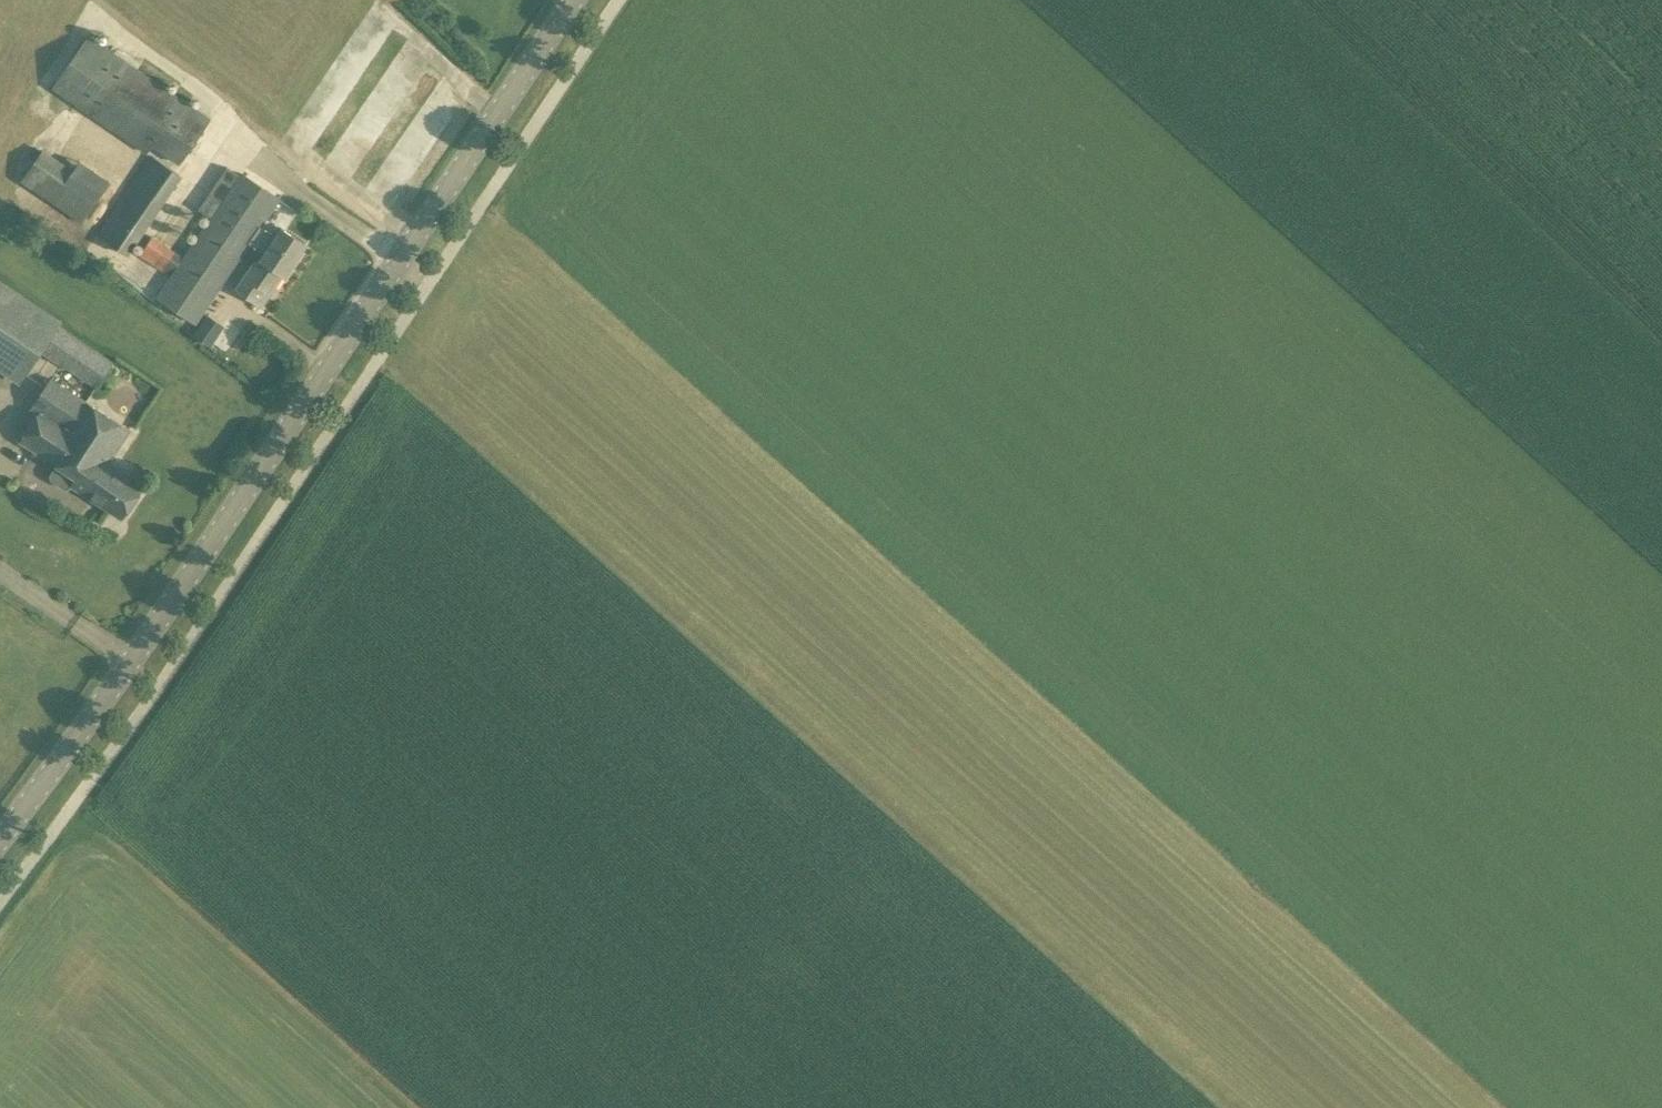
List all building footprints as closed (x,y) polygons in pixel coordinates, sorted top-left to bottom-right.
[(89,34),(51,88),(147,153),(152,145),(180,165),(211,119),(89,34)] [(41,151),(36,159),(21,181),(82,222),(110,179),(80,159),(74,168),(43,148),(41,151)] [(127,256),(183,176),(152,154),(97,235),(127,256)] [(213,218),(186,258),(152,236),(139,256),(172,277),(159,297),(195,322),(280,198),(243,173),(241,176),(227,166),(200,206),(201,210),(213,218)] [(257,260),(281,275),(281,274),(283,275),(303,244),(281,229),(276,237),(260,227),(249,243),(263,252),(257,260)] [(281,275),(257,260),(256,262),(254,261),(235,290),(261,306),(281,275)] [(20,384),(42,352),(94,388),(113,360),(58,325),(61,321),(0,279),(0,371),(20,384)] [(194,333),(211,345),(225,326),(208,313),(194,333)] [(69,488),(71,485),(122,518),(143,485),(108,462),(130,429),(52,378),(32,408),(41,414),(22,443),(56,464),(49,476),(51,480),(65,489),(69,488)]
